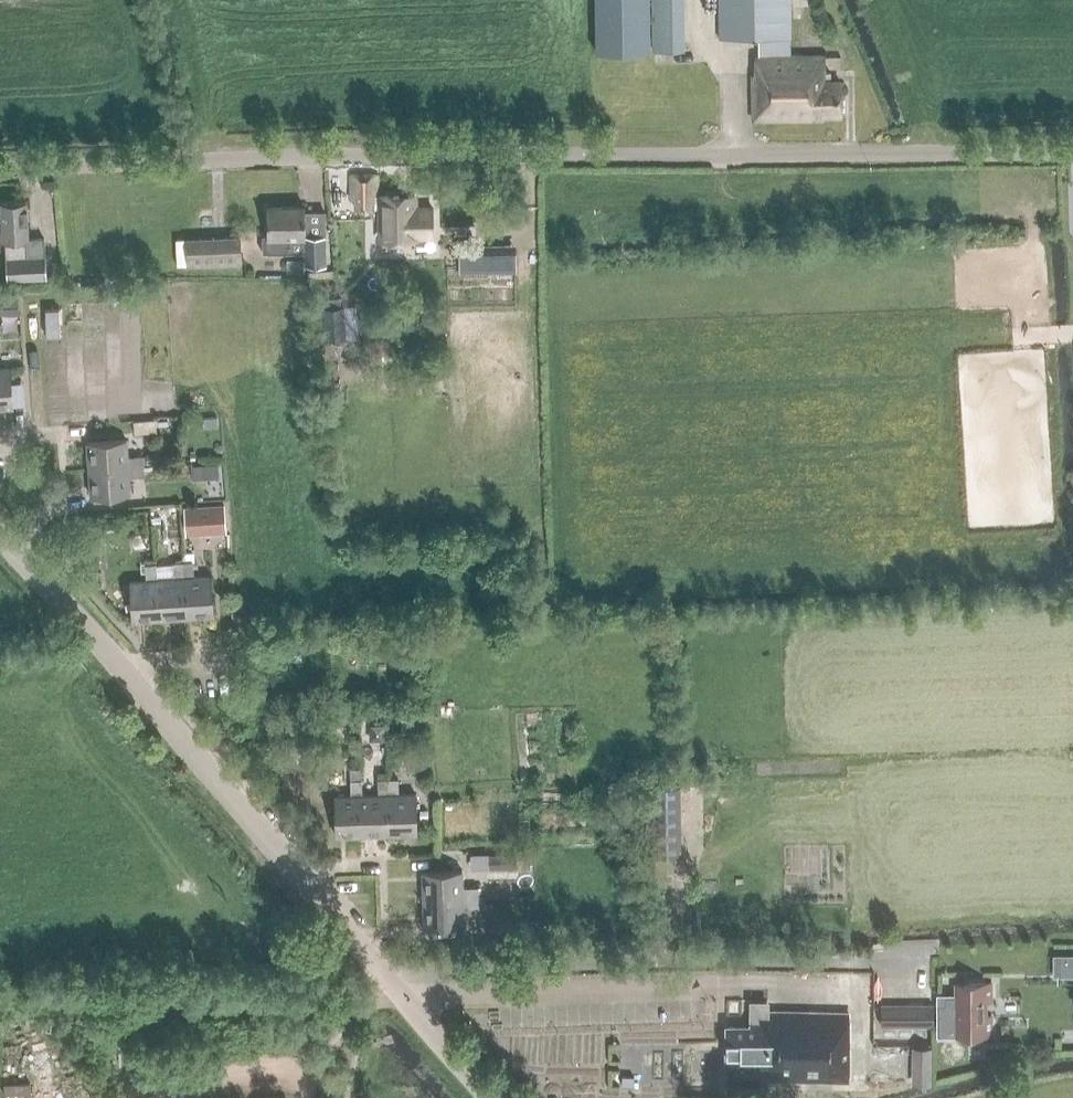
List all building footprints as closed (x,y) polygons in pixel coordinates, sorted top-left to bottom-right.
[(648,0),(594,0),(595,52),(649,51),(648,0)] [(652,46),(683,46),(682,0),(652,0),(652,46)] [(758,35),(758,51),(756,51),(756,69),(751,69),(751,114),(821,114),(821,111),(838,111),(838,76),(823,76),(823,50),(788,50),(788,35),(788,0),(718,0),(718,36),(758,35)] [(376,195),(376,175),(348,175),(348,199),(354,199),(354,208),(379,208),(379,239),(412,239),(412,237),(431,237),(431,207),(412,207),(412,195),(376,195)] [(7,281),(46,279),(44,238),(29,239),(27,201),(0,202),(0,206),(1,227),(0,227),(0,242),(4,241),(7,281)] [(267,234),(262,235),(262,252),(304,252),(304,259),(287,259),(287,272),(305,271),(305,264),(326,263),(325,235),(305,235),(304,206),(267,207),(267,234)] [(238,236),(185,239),(187,264),(187,266),(240,263),(238,236)] [(187,264),(185,239),(176,239),(177,265),(187,264)] [(461,270),(488,269),(487,248),(461,249),(461,270)] [(18,314),(17,296),(0,297),(0,315),(18,314)] [(357,336),(355,306),(323,308),(323,313),(318,314),(320,339),(357,336)] [(10,408),(8,369),(0,369),(0,409),(10,408)] [(218,427),(217,416),(200,417),(201,428),(218,427)] [(134,433),(156,431),(155,419),(133,421),(134,433)] [(89,469),(144,465),(160,464),(160,452),(145,453),(146,456),(128,457),(127,440),(87,442),(89,469)] [(144,465),(89,469),(91,496),(130,493),(129,477),(144,476),(144,465)] [(204,465),(191,466),(192,479),(205,478),(204,465)] [(225,506),(185,508),(186,533),(226,531),(225,506)] [(117,528),(116,518),(101,520),(101,529),(117,528)] [(192,562),(182,563),(186,616),(212,615),(210,577),(193,578),(192,562)] [(157,580),(159,618),(186,616),(182,563),(173,563),(174,579),(157,580)] [(159,618),(157,580),(156,564),(145,565),(146,581),(130,582),(132,620),(159,618)] [(363,836),(388,836),(386,779),(386,772),(377,772),(377,794),(362,794),(363,836)] [(398,779),(386,779),(388,836),(417,835),(416,793),(398,793),(398,779)] [(334,795),(335,837),(363,836),(362,794),(362,780),(350,780),(350,795),(334,795)] [(679,786),(650,787),(654,855),(683,854),(679,786)] [(516,869),(515,854),(489,854),(489,869),(516,869)] [(421,871),(422,899),(478,896),(478,887),(464,887),(463,869),(421,871)] [(478,896),(422,899),(423,927),(465,926),(464,908),(479,908),(478,896)] [(529,937),(529,922),(491,923),(491,938),(529,937)] [(1051,977),(1072,977),(1072,955),(1051,955),(1051,977)] [(957,982),(956,1034),(991,1034),(992,1016),(985,1016),(985,1001),(992,1002),(993,983),(957,982)] [(727,1023),(726,1067),(728,1068),(727,1087),(766,1088),(766,1077),(848,1079),(850,1010),(768,1008),(768,1002),(752,1002),(751,1016),(751,1023),(727,1023)] [(934,1003),(882,1002),(881,1023),(934,1024),(934,1003)] [(915,1046),(914,1080),(930,1081),(930,1046),(915,1046)] [(622,1086),(634,1086),(634,1078),(622,1077),(622,1086)]
